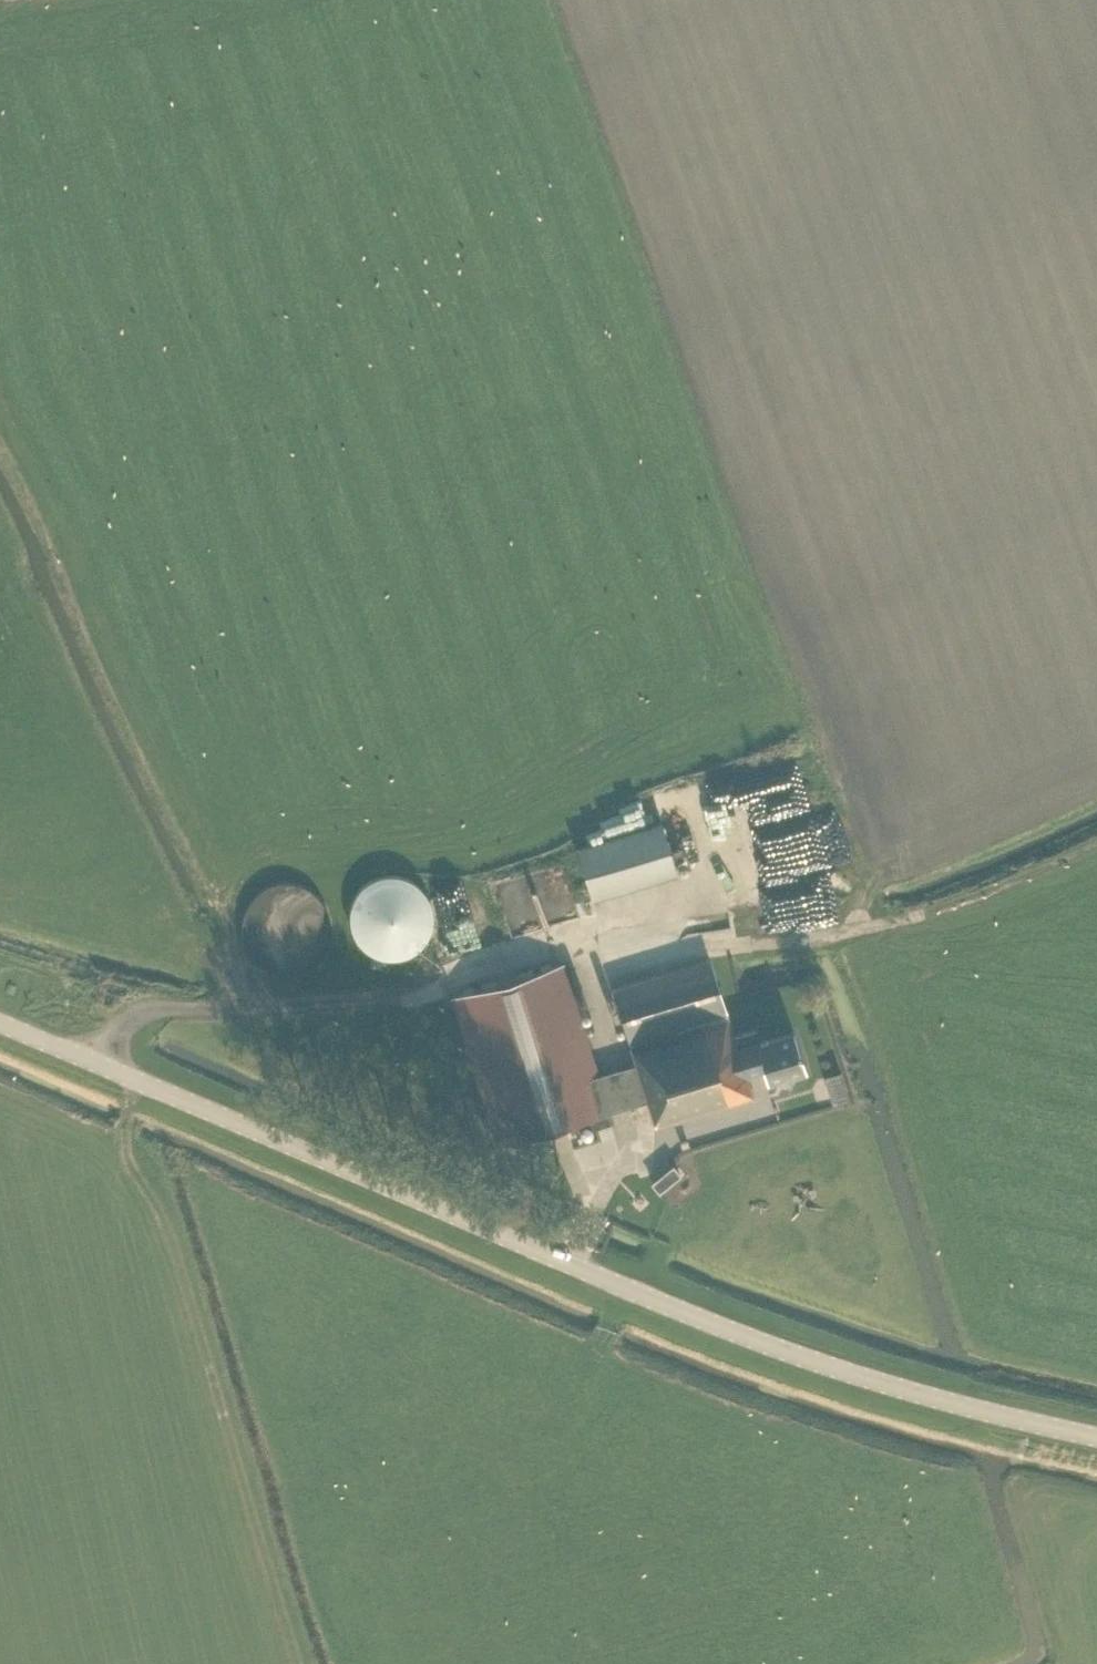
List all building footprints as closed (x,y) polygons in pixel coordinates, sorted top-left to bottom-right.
[(576,846),(592,898),(677,872),(661,819),(576,846)] [(352,904),(350,916),(352,927),(357,938),(364,947),(374,953),(385,956),(397,956),(408,953),(418,947),(426,938),(431,927),(433,916),(431,904),(426,893),(418,884),(408,878),(397,875),(385,875),(374,878),(364,884),(357,893),(352,904)] [(734,1034),(710,958),(613,987),(636,1063),(598,1075),(563,962),(453,996),(499,1145),(648,1099),(655,1124),(753,1094),(747,1076),(764,1071),(767,1082),(806,1071),(794,1030),(761,1040),(756,1027),(734,1034)] [(828,1072),(837,1102),(854,1097),(846,1068),(828,1072)] [(625,1183),(638,1227),(669,1218),(656,1174),(625,1183)]
